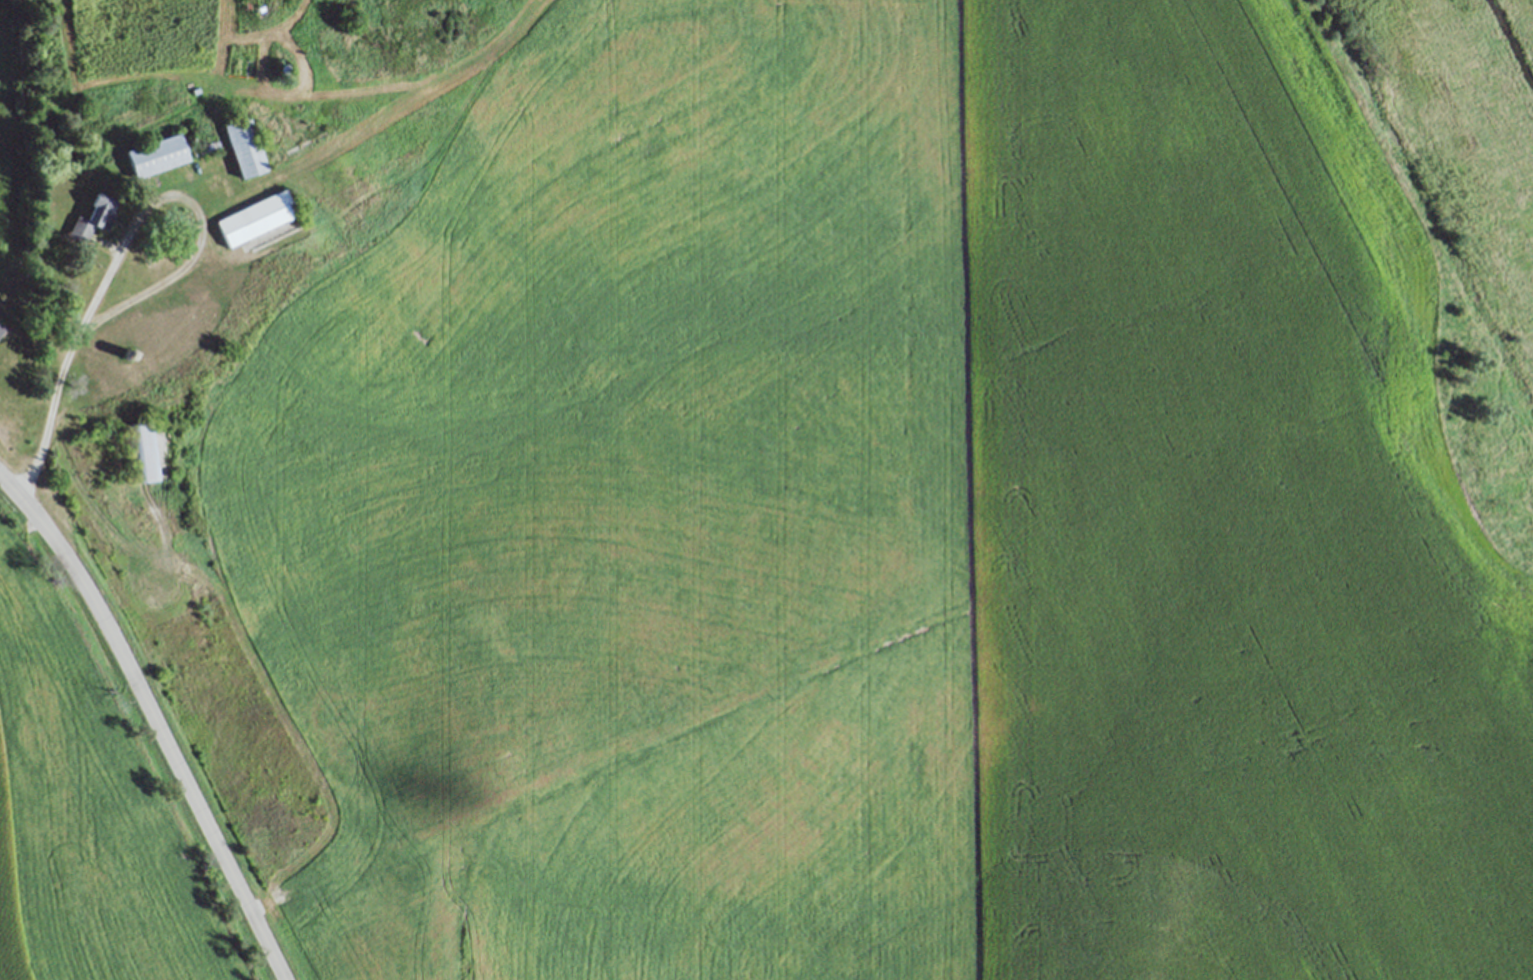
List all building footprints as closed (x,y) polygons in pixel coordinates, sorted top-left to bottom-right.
[(218,122),(243,113),(262,165),(236,174),(218,122)] [(122,149),(174,130),(183,157),(131,176),(122,149)] [(216,140),(218,147),(193,154),(191,147),(216,140)] [(218,151),(216,145),(194,151),(195,157),(218,151)] [(212,220),(280,187),(293,214),(225,246),(212,220)] [(72,214),(82,218),(88,203),(86,202),(91,190),(111,198),(105,211),(110,212),(103,229),(89,223),(81,242),(64,235),(72,214)] [(148,421),(154,479),(128,482),(121,424),(148,421)]
